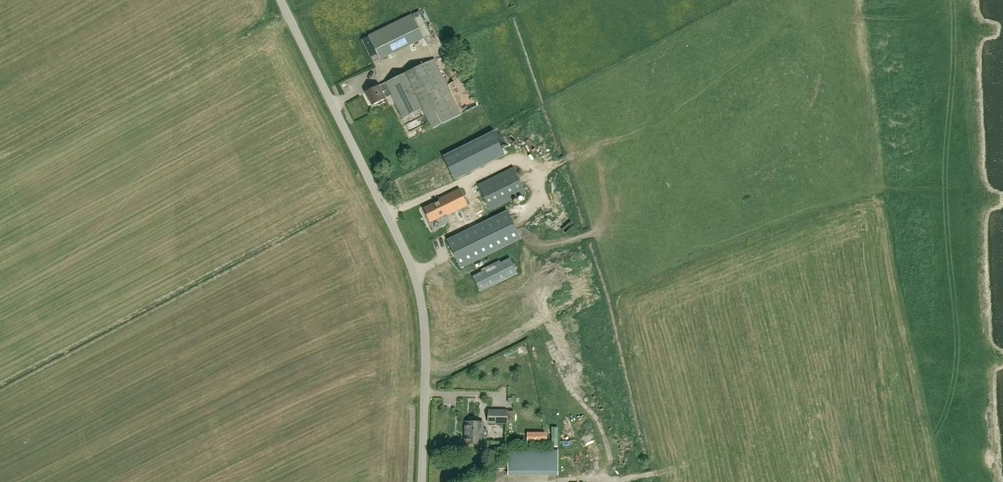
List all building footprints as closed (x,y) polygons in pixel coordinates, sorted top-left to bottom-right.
[(412,14),(368,35),(381,60),(424,38),(412,14)] [(372,104),(385,98),(391,95),(403,118),(422,109),(432,128),(461,114),(435,59),(385,83),(386,84),(379,87),(367,92),(372,104)] [(461,176),(488,166),(479,143),(464,149),(467,156),(455,161),(461,176)] [(401,162),(404,170),(418,166),(415,158),(401,162)] [(513,167),(478,184),(491,210),(526,193),(513,167)] [(424,209),(430,222),(447,214),(447,215),(468,205),(460,189),(440,199),(440,200),(424,209)] [(484,202),(460,213),(465,223),(488,211),(484,202)] [(507,210),(448,239),(462,268),(521,239),(507,210)] [(483,273),(474,278),(481,291),(517,273),(511,260),(502,264),(500,261),(481,270),(483,273)] [(508,410),(488,409),(488,423),(507,423),(508,410)] [(466,422),(465,442),(482,442),(482,437),(486,437),(488,436),(488,431),(486,429),(482,429),(482,422),(475,422),(474,419),(469,419),(467,422),(466,422)] [(508,453),(508,479),(559,479),(559,454),(508,453)]
